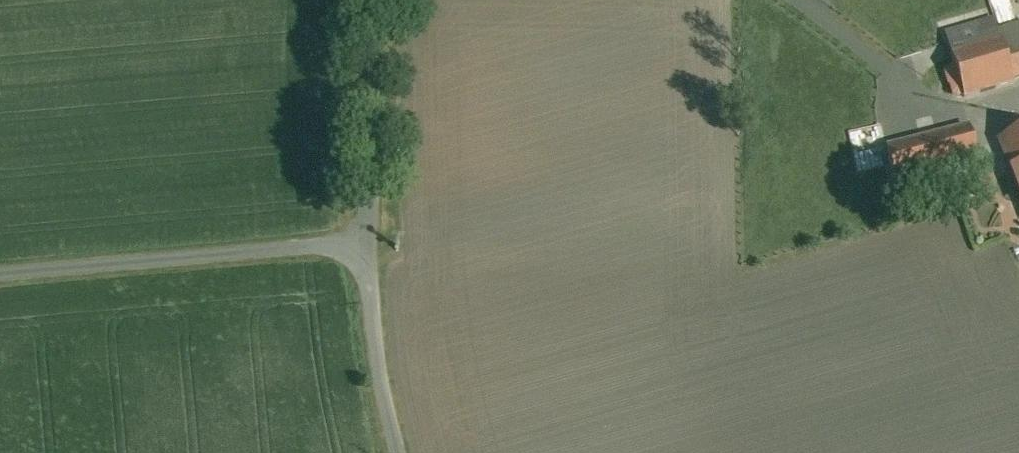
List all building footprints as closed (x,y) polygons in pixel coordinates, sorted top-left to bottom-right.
[(994,19),(944,34),(948,44),(954,68),(959,82),(963,97),(1013,83),(1012,79),(998,31),(994,19)] [(998,31),(1012,79),(1018,77),(1018,25),(998,31)] [(954,68),(945,71),(949,85),(959,82),(954,68)] [(968,127),(886,147),(895,182),(965,164),(976,161),(968,127)] [(1009,136),(1013,147),(1018,145),(1018,132),(1009,136)] [(1013,147),(1009,136),(998,140),(1018,193),(1018,145),(1013,147)]
